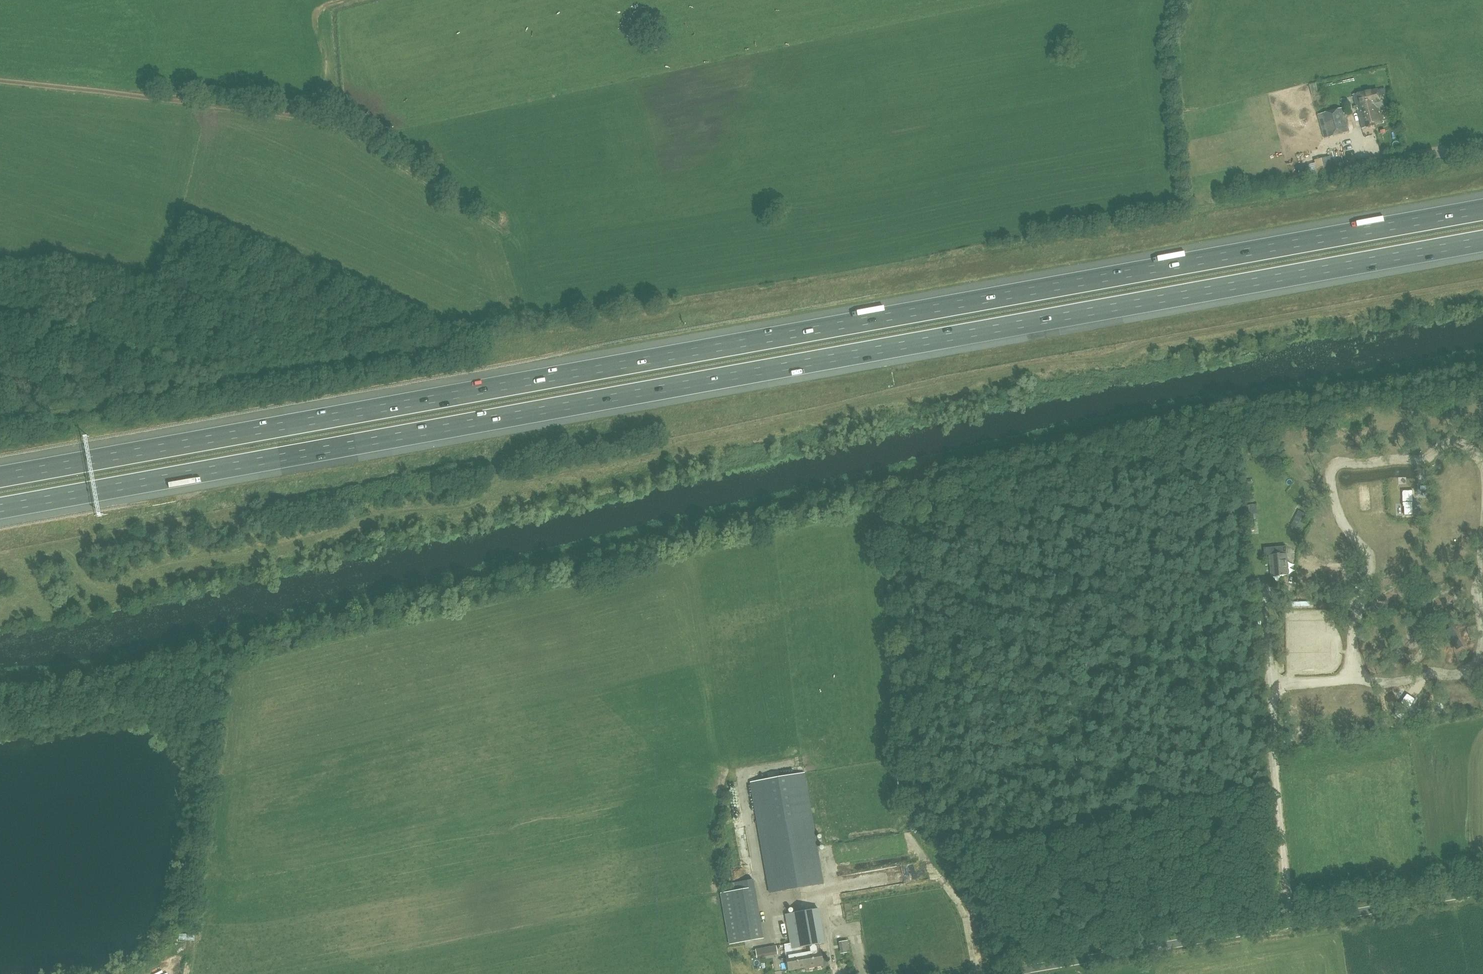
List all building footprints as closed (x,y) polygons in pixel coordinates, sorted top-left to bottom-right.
[(1378,89),(1353,95),(1362,128),(1383,123),(1380,110),(1385,109),(1383,101),(1381,101),(1379,96),(1386,94),(1385,88),(1378,89)] [(1350,132),(1343,108),(1321,113),(1328,138),(1350,132)] [(1406,469),(1382,469),(1390,514),(1418,512),(1437,506),(1432,460),(1406,469)] [(1276,514),(1281,516),(1284,508),(1279,506),(1276,514)] [(1288,574),(1286,554),(1270,555),(1272,576),(1288,574)] [(1475,615),(1431,621),(1438,669),(1463,668),(1465,667),(1468,665),(1471,663),(1479,652),(1481,649),(1481,647),(1481,644),(1475,615)] [(1472,670),(1482,691),(1482,657),(1472,670)] [(1425,676),(1381,685),(1384,728),(1438,719),(1429,676),(1425,676)] [(750,782),(758,825),(769,893),(823,883),(804,773),(750,782)] [(720,893),(729,944),(764,938),(755,887),(753,879),(730,883),(731,891),(720,893)] [(785,914),(790,943),(784,944),(786,956),(788,969),(805,967),(805,968),(822,965),(819,944),(824,943),(818,908),(785,914)] [(846,952),(853,951),(851,941),(844,942),(846,952)]
